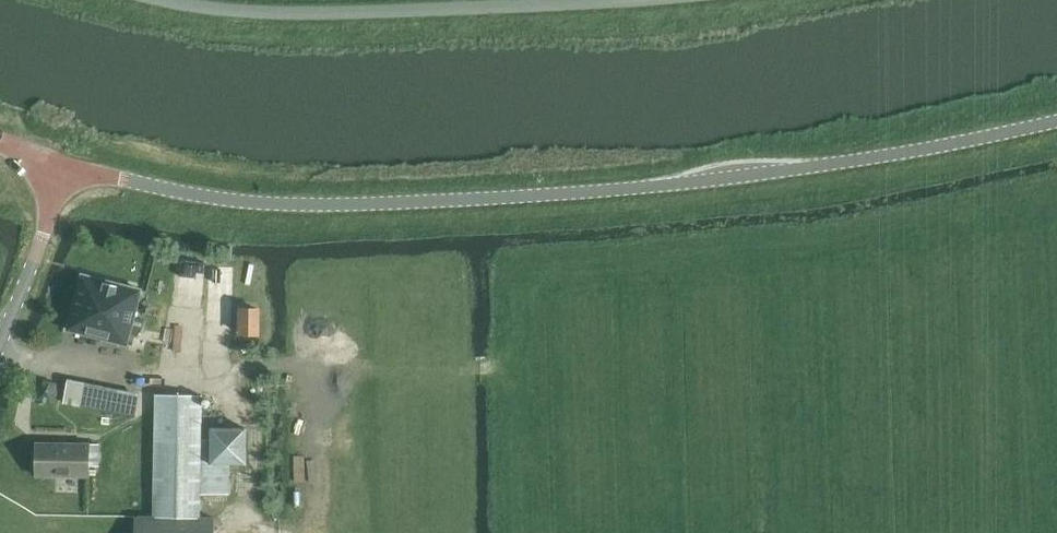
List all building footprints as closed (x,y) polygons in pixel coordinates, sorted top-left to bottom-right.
[(69,336),(124,350),(139,296),(84,281),(69,336)] [(240,335),(262,333),(262,307),(240,307),(240,335)] [(136,412),(139,397),(131,395),(132,391),(70,378),(64,401),(127,415),(129,410),(136,412)] [(48,402),(50,402),(52,402),(54,401),(56,400),(57,398),(58,397),(59,395),(60,393),(60,391),(60,389),(59,387),(58,385),(57,383),(56,382),(54,381),(52,380),(50,379),(48,379),(46,379),(44,380),(42,381),(40,382),(39,383),(38,385),(37,387),(36,389),(36,391),(36,393),(37,395),(38,397),(39,398),(40,400),(42,401),(44,402),(46,402),(48,402)] [(157,394),(154,516),(202,517),(203,494),(229,494),(231,466),(207,466),(207,461),(201,461),(204,396),(157,394)] [(248,427),(211,427),(211,464),(248,463),(248,427)] [(100,468),(100,442),(37,442),(37,475),(90,476),(90,468),(100,468)] [(202,517),(154,516),(135,515),(135,532),(215,532),(216,517),(202,517)]
